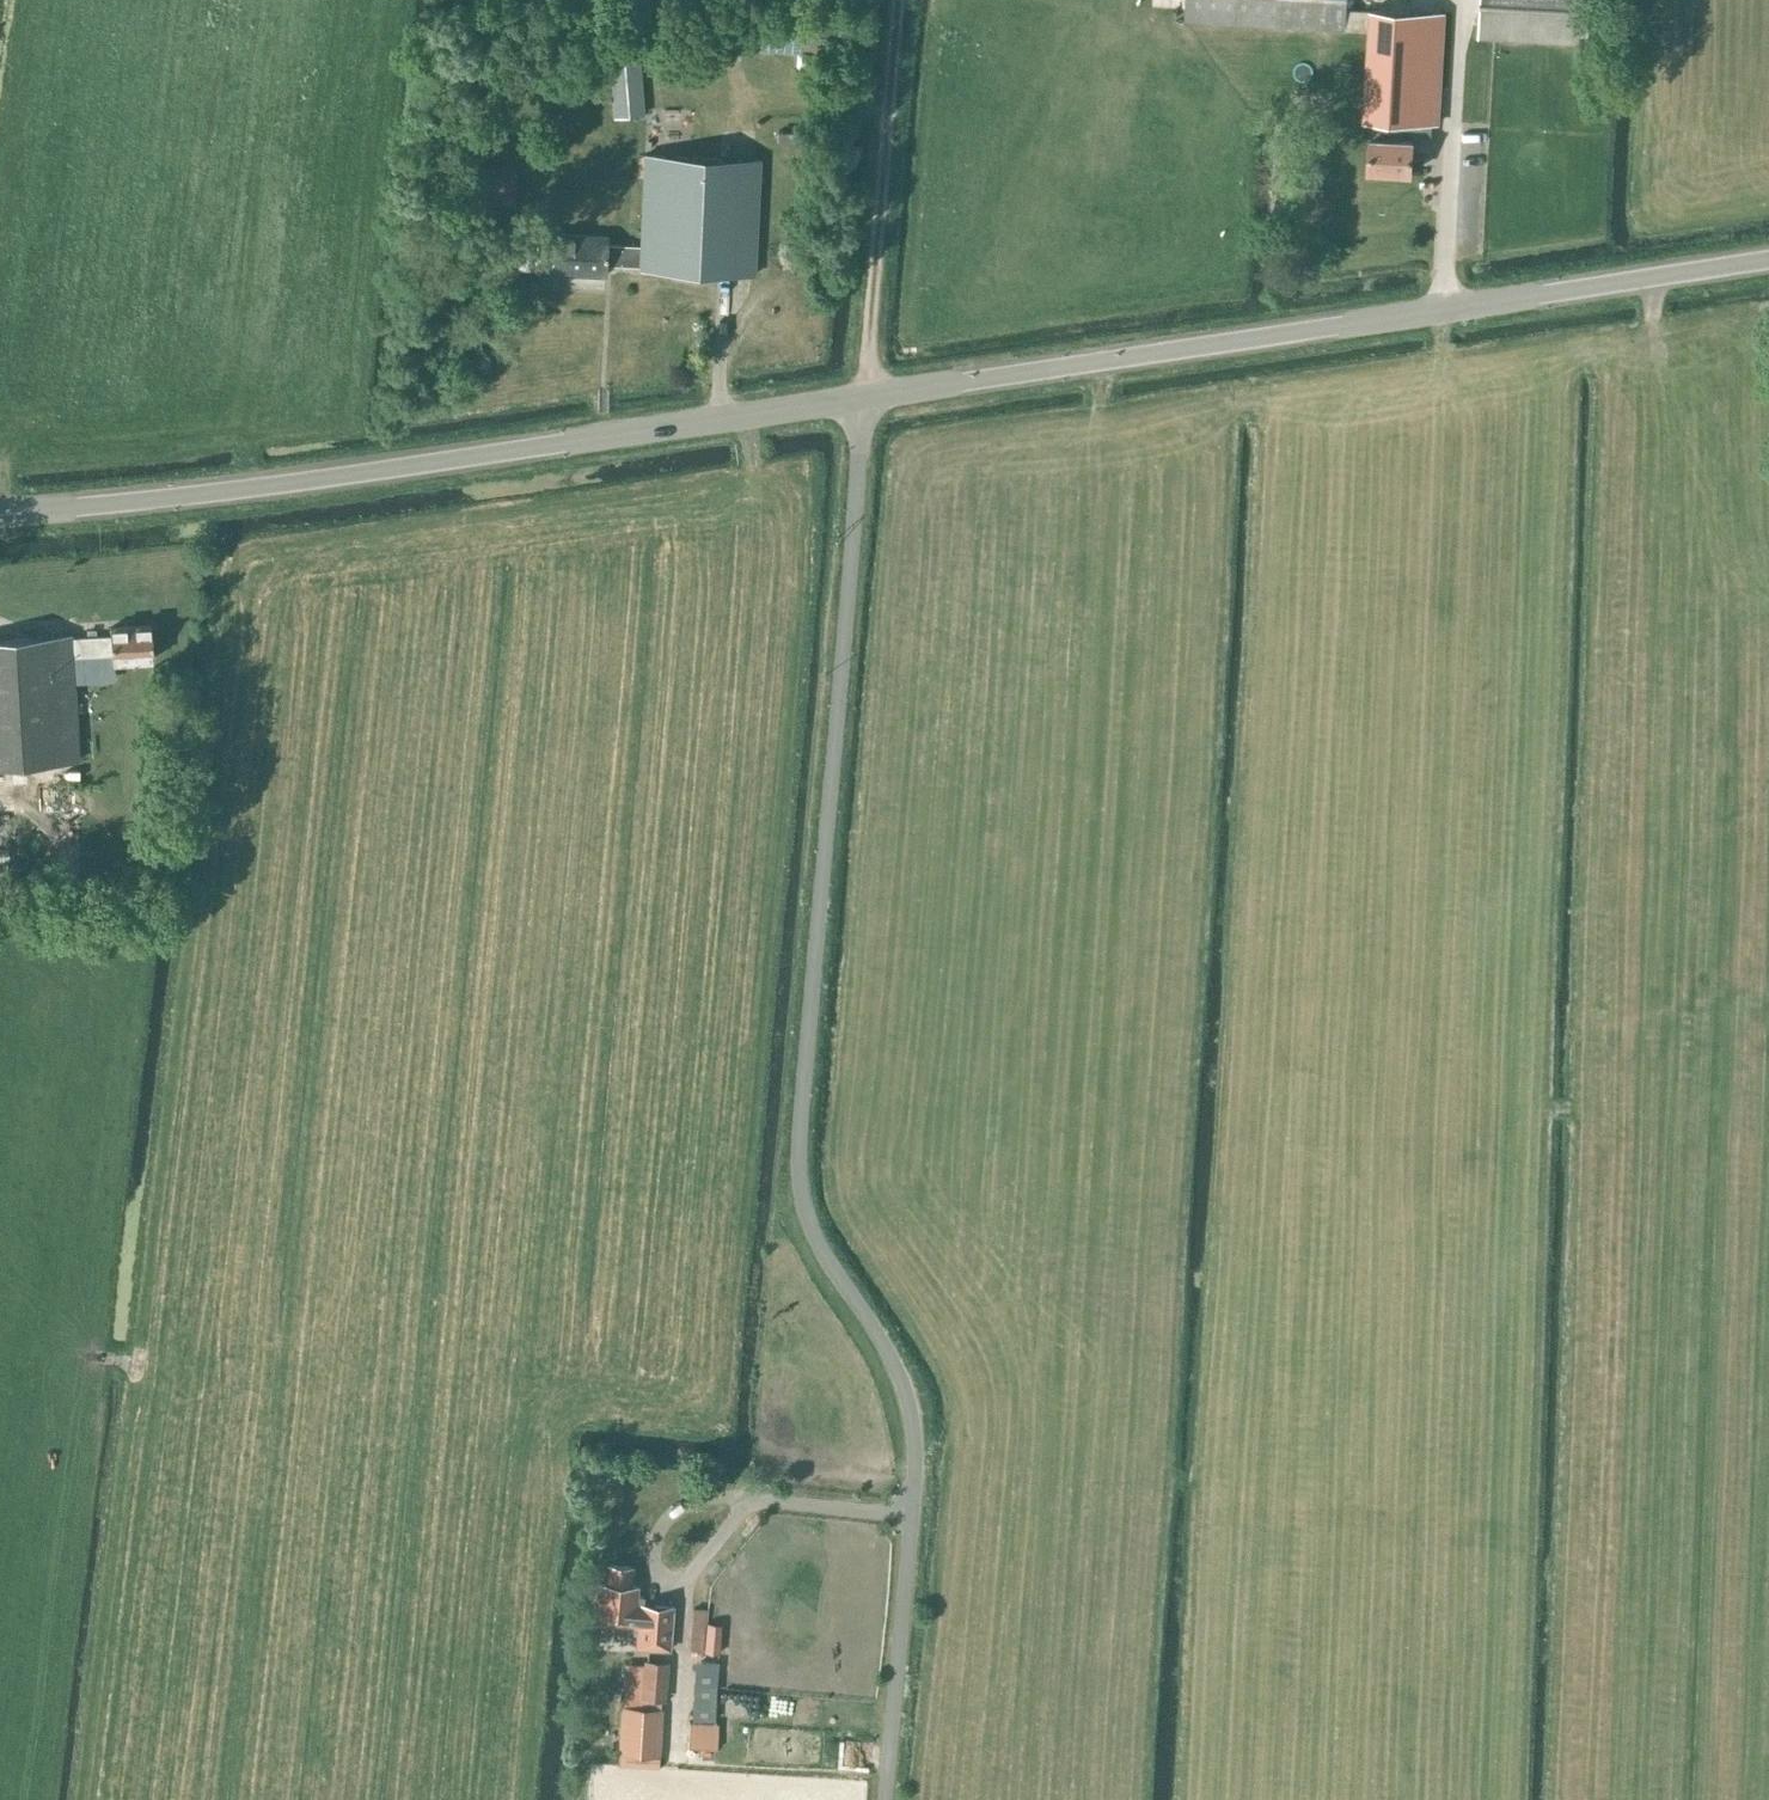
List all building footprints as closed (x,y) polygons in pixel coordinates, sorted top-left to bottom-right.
[(1368,29),(1369,11),(1347,10),(1347,0),(1185,0),(1184,21),(1368,29)] [(1483,38),(1588,44),(1590,0),(1479,0),(1477,38),(1483,38)] [(1369,10),(1369,11),(1368,29),(1364,119),(1378,120),(1397,121),(1438,122),(1443,14),(1369,10)] [(836,15),(759,13),(758,50),(835,52),(836,15)] [(638,36),(607,38),(614,115),(644,112),(638,36)] [(1396,140),(1397,121),(1378,120),(1377,139),(1369,139),(1367,170),(1410,172),(1411,140),(1396,140)] [(757,158),(644,155),(641,246),(606,245),(607,236),(537,234),(536,272),(606,274),(606,266),(639,268),(639,269),(754,272),(757,158)] [(476,166),(475,200),(513,201),(514,167),(476,166)] [(79,758),(73,657),(110,655),(111,660),(153,658),(150,624),(109,627),(109,637),(72,639),(72,635),(0,640),(0,763),(79,758)] [(638,1586),(631,1586),(632,1567),(609,1565),(607,1584),(600,1583),(597,1623),(636,1627),(635,1648),(671,1649),(674,1604),(644,1602),(644,1595),(637,1594),(638,1586)] [(664,1705),(621,1702),(619,1751),(662,1754),(664,1705)]
